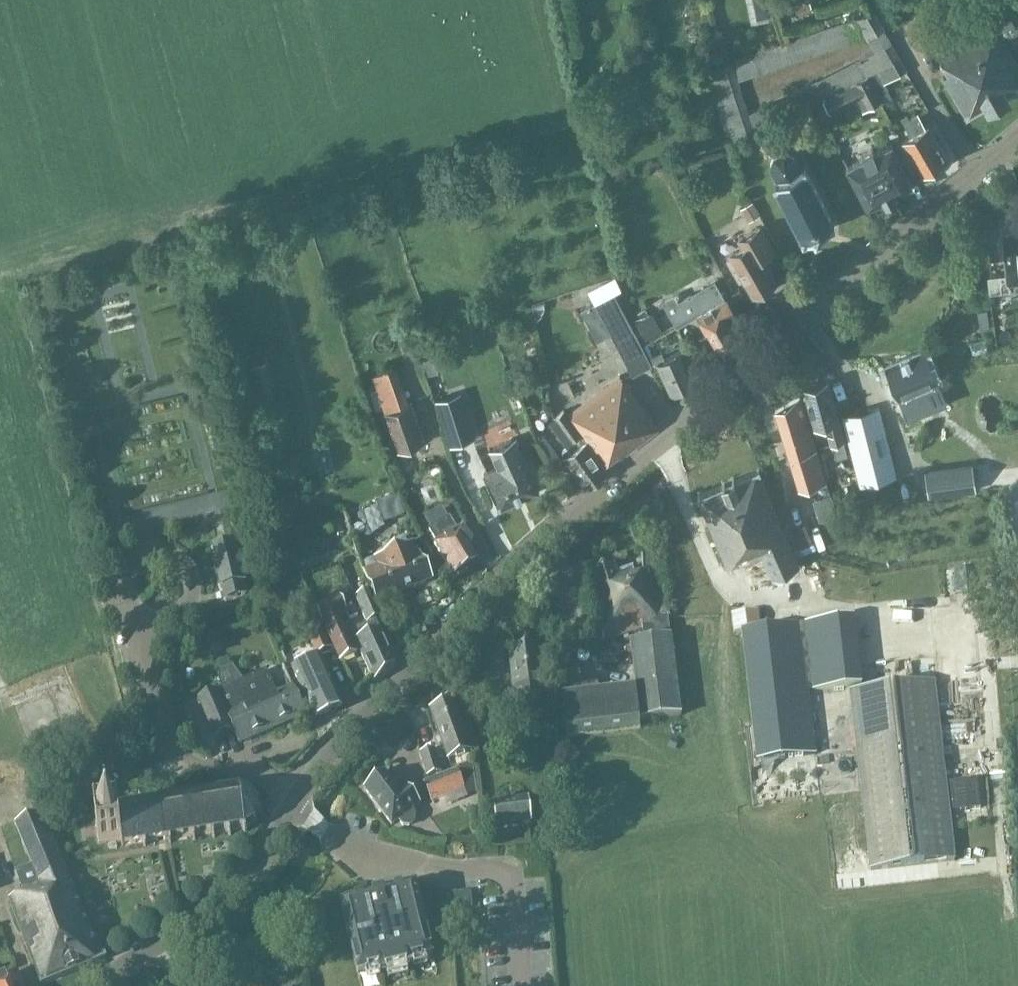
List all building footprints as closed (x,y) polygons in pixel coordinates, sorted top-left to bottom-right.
[(1005,40),(1017,32),(1017,26),(1017,27),(1015,24),(1017,23),(1017,21),(1012,7),(1005,11),(1001,3),(992,8),(999,22),(938,56),(948,73),(943,75),(967,116),(985,105),(987,108),(989,109),(1007,99),(1008,96),(1006,93),(1017,87),(1017,64),(1005,40)] [(869,74),(900,58),(873,11),(848,20),(731,61),(705,71),(729,145),(815,104),(824,100),(868,76),(869,74)] [(907,70),(900,58),(869,74),(880,95),(889,90),(885,82),(907,70)] [(881,101),(868,76),(824,100),(830,113),(857,99),(863,111),(881,101)] [(830,113),(824,100),(815,104),(822,117),(830,113)] [(902,119),(911,135),(902,140),(921,172),(926,170),(930,172),(942,164),(942,160),(948,157),(928,124),(925,126),(918,114),(910,119),(907,115),(902,119)] [(896,194),(895,191),(911,182),(891,143),(875,152),(873,147),(862,153),(864,157),(847,166),(868,205),(884,197),(886,199),(896,194)] [(773,180),(803,238),(834,222),(805,164),(801,166),(794,153),(784,150),(774,155),(771,165),(777,178),(773,180)] [(727,207),(735,219),(746,213),(738,200),(727,207)] [(753,296),(777,281),(762,257),(773,251),(758,227),(737,239),(741,246),(728,254),(730,258),(727,260),(739,280),(742,278),(753,296)] [(1003,231),(1007,275),(989,276),(990,291),(1008,289),(1008,282),(1017,281),(1017,230),(1003,231)] [(614,276),(589,290),(632,374),(650,364),(614,293),(621,289),(614,276)] [(731,331),(738,327),(731,314),(734,312),(725,298),(720,301),(713,288),(694,299),(691,294),(677,301),(688,319),(698,313),(706,326),(707,326),(717,343),(721,345),(733,339),(732,338),(734,335),(731,331)] [(967,328),(977,327),(975,306),(965,307),(967,328)] [(656,353),(652,345),(646,348),(650,357),(651,357),(654,362),(656,361),(669,390),(697,378),(683,349),(664,358),(661,351),(656,353)] [(935,378),(924,350),(885,366),(897,394),(901,392),(905,403),(896,407),(906,431),(922,425),(924,424),(913,400),(909,389),(935,378)] [(368,404),(390,400),(385,365),(362,369),(368,404)] [(658,428),(620,376),(569,413),(605,462),(619,452),(621,455),(658,428)] [(843,440),(836,412),(828,382),(803,389),(814,427),(826,424),(831,443),(843,440)] [(447,396),(435,400),(450,446),(474,438),(467,415),(455,419),(447,396)] [(799,489),(815,484),(826,481),(800,396),(775,411),(799,489)] [(411,404),(407,405),(385,413),(398,451),(425,442),(411,404)] [(899,477),(880,405),(840,415),(858,487),(899,477)] [(561,453),(586,486),(607,468),(586,440),(564,409),(553,418),(571,443),(562,449),(561,453)] [(549,412),(539,417),(550,440),(560,434),(549,412)] [(543,446),(551,439),(538,424),(530,431),(543,446)] [(515,453),(513,449),(502,454),(505,463),(483,473),(499,507),(539,488),(523,455),(513,459),(511,455),(515,453)] [(973,466),(924,474),(928,497),(976,490),(973,466)] [(759,470),(698,496),(728,565),(744,558),(746,562),(763,555),(772,577),(799,565),(759,470)] [(812,500),(819,521),(837,516),(831,495),(812,500)] [(434,545),(447,565),(441,568),(448,578),(453,575),(477,561),(468,546),(472,544),(462,528),(457,531),(449,519),(430,530),(437,543),(434,545)] [(225,599),(245,595),(242,583),(245,582),(238,553),(235,553),(233,541),(213,546),(216,558),(214,558),(220,588),(223,587),(225,599)] [(377,603),(433,579),(420,552),(418,553),(413,542),(375,558),(378,566),(363,572),(377,603)] [(597,642),(643,630),(668,623),(668,618),(670,617),(659,575),(660,575),(655,545),(640,547),(643,573),(633,575),(632,569),(617,574),(615,566),(590,573),(601,631),(596,632),(597,642)] [(373,681),(394,662),(380,629),(377,631),(372,622),(382,617),(371,591),(356,597),(367,623),(351,630),(373,681)] [(358,615),(347,593),(315,608),(340,661),(357,653),(339,615),(346,612),(349,619),(358,615)] [(281,623),(292,618),(286,604),(274,609),(281,623)] [(734,632),(742,631),(757,761),(816,754),(801,623),(760,628),(758,611),(732,614),(734,632)] [(862,685),(853,618),(803,624),(812,691),(862,685)] [(317,654),(330,648),(320,624),(306,630),(317,654)] [(671,637),(670,637),(630,642),(636,690),(583,696),(576,672),(559,673),(565,732),(641,723),(640,720),(681,715),(671,637)] [(546,703),(540,647),(509,650),(514,694),(522,693),(523,705),(546,703)] [(603,662),(604,652),(587,651),(587,661),(603,662)] [(315,719),(342,706),(319,655),(292,667),(315,719)] [(239,743),(305,715),(293,686),(277,693),(266,669),(217,691),(198,698),(215,737),(233,729),(239,743)] [(954,860),(934,682),(849,691),(869,870),(954,860)] [(448,759),(472,751),(454,702),(430,710),(448,759)] [(428,777),(441,773),(434,749),(421,753),(428,777)] [(476,793),(473,765),(458,771),(457,769),(424,782),(431,801),(437,798),(442,808),(468,798),(467,796),(476,793)] [(411,812),(420,805),(407,787),(399,793),(385,773),(364,789),(392,826),(399,821),(403,826),(409,827),(414,823),(415,817),(411,812)] [(118,815),(121,839),(122,846),(143,843),(144,847),(146,847),(145,843),(168,840),(169,843),(171,843),(170,840),(192,837),(193,840),(195,840),(195,836),(212,834),(212,838),(215,837),(214,834),(228,832),(228,836),(231,835),(230,832),(244,830),(245,833),(247,832),(246,829),(253,823),(256,826),(257,824),(254,822),(258,814),(261,815),(261,812),(270,811),(268,802),(260,803),(259,800),(256,802),(251,795),(253,793),(252,791),(250,788),(241,790),(241,787),(239,787),(239,790),(225,792),(225,788),(223,789),(223,792),(209,794),(209,791),(206,791),(207,795),(191,797),(190,793),(188,793),(188,798),(165,801),(164,797),(162,798),(162,801),(141,805),(141,801),(139,801),(139,805),(117,808),(118,815)] [(71,809),(84,807),(82,789),(68,791),(71,809)] [(528,798),(494,802),(497,826),(531,822),(528,798)] [(9,899),(21,930),(41,985),(105,958),(97,939),(95,940),(43,812),(16,824),(31,865),(14,871),(20,889),(22,894),(9,899)] [(99,842),(121,839),(118,815),(95,818),(99,842)] [(425,957),(432,956),(415,886),(341,903),(358,973),(365,972),(378,969),(379,972),(386,971),(405,966),(413,964),(412,960),(425,957)] [(450,894),(453,936),(474,934),(470,892),(450,894)] [(12,973),(1,978),(0,976),(0,985),(19,985),(12,973)]
